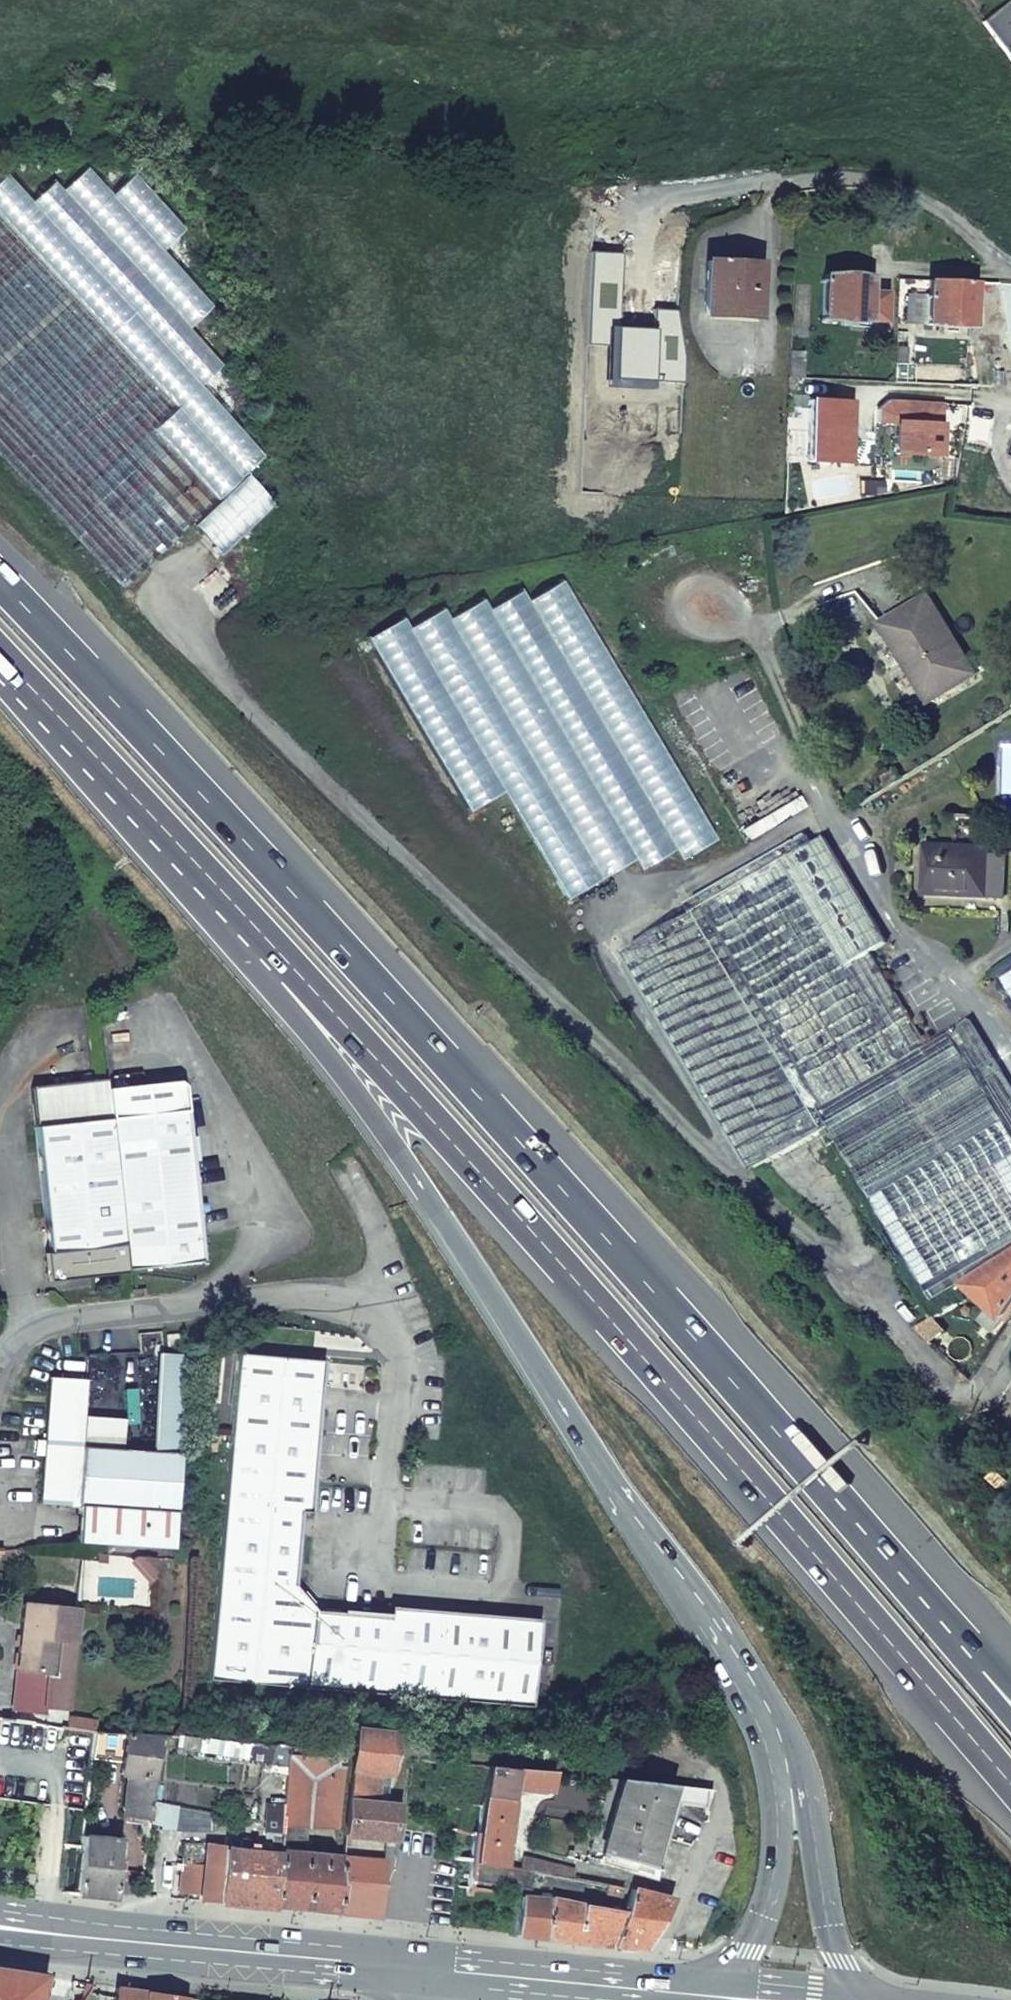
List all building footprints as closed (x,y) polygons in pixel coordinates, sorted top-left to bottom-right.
[(87,169),(65,190),(193,330),(217,307),(166,253),(113,196),(87,169)] [(0,180),(0,218),(180,408),(246,479),(250,475),(267,456),(205,389),(32,203),(5,174),(0,180)] [(166,253),(188,230),(136,175),(113,196),(166,253)] [(57,181),(32,203),(205,389),(226,366),(193,330),(65,190),(57,181)] [(0,218),(0,455),(125,590),(194,526),(220,503),(155,431),(180,408),(0,218)] [(736,264),(707,262),(704,320),(761,322),(764,265),(736,264)] [(822,323),(866,324),(867,291),(867,278),(845,277),(824,276),(822,323)] [(979,309),(980,284),(930,281),(929,295),(928,328),(978,330),(979,309)] [(892,325),(893,292),(867,291),(866,324),(892,325)] [(903,327),(928,328),(929,295),(904,294),(903,327)] [(896,333),(895,365),(908,365),(909,333),(896,333)] [(790,351),(789,378),(805,379),(806,352),(790,351)] [(899,425),(947,426),(947,403),(890,401),(879,410),(878,424),(899,425)] [(856,466),(857,403),(836,403),(815,402),(814,465),(856,466)] [(246,479),(180,408),(155,431),(220,503),(246,479)] [(946,460),(947,426),(899,425),(898,458),(946,460)] [(223,559),(278,506),(250,475),(246,479),(220,503),(194,526),(223,559)] [(716,841),(562,581),(530,599),(679,850),(685,860),(716,841)] [(644,870),(679,850),(530,599),(525,590),(491,610),(638,860),(644,870)] [(983,676),(931,593),(925,597),(881,625),(904,662),(932,708),(983,676)] [(604,880),(638,860),(491,610),(486,601),(452,621),(604,880)] [(567,901),(604,880),(452,621),(445,609),(408,630),(505,796),(567,901)] [(471,815),(505,796),(408,630),(402,620),(368,639),(471,815)] [(814,846),(808,835),(689,905),(694,917),(706,911),(747,887),(788,863),(814,846)] [(850,970),(875,955),(892,946),(828,838),(814,846),(788,863),(850,970)] [(993,846),(928,845),(927,898),(960,899),(992,899),(993,846)] [(993,846),(992,899),(1008,900),(1009,847),(993,846)] [(850,970),(788,863),(747,887),(868,1086),(904,1063),(850,970)] [(868,1086),(747,887),(706,911),(826,1112),(868,1086)] [(826,1112),(706,911),(694,917),(626,955),(757,1174),(837,1130),(826,1112)] [(930,1046),(875,955),(850,970),(904,1063),(930,1046)] [(972,1020),(952,1033),(970,1062),(988,1091),(1004,1118),(1010,1130),(1010,1084),(972,1020)] [(970,1062),(952,1033),(930,1046),(904,1063),(868,1086),(826,1112),(837,1130),(844,1142),(970,1062)] [(844,1142),(860,1171),(988,1091),(970,1062),(844,1142)] [(31,1090),(36,1129),(113,1122),(110,1091),(109,1081),(99,1082),(31,1090)] [(179,1082),(110,1091),(113,1122),(190,1114),(188,1090),(184,1085),(179,1082)] [(860,1171),(877,1199),(1004,1118),(988,1091),(860,1171)] [(127,1248),(130,1273),(206,1265),(190,1114),(113,1122),(127,1248)] [(893,1228),(1010,1151),(1010,1130),(1004,1118),(877,1199),(893,1228)] [(51,1256),(127,1248),(113,1122),(36,1129),(51,1256)] [(1010,1189),(1010,1151),(893,1228),(908,1253),(1010,1189)] [(908,1253),(926,1284),(1010,1232),(1010,1189),(908,1253)] [(938,1305),(967,1287),(1010,1260),(1010,1232),(926,1284),(938,1305)] [(130,1273),(127,1248),(51,1256),(46,1256),(49,1284),(130,1276),(130,1273)] [(967,1287),(975,1295),(1009,1327),(1010,1323),(1010,1260),(967,1287)] [(915,1329),(933,1347),(948,1332),(936,1318),(915,1329)] [(159,1355),(154,1454),(186,1455),(190,1356),(159,1355)] [(321,1363),(234,1355),(226,1446),(271,1450),(275,1410),(317,1414),(321,1363)] [(51,1380),(47,1448),(86,1450),(88,1418),(89,1382),(51,1380)] [(309,1513),(317,1414),(275,1410),(271,1450),(226,1446),(221,1508),(299,1513),(309,1513)] [(88,1418),(86,1450),(125,1452),(127,1420),(88,1418)] [(86,1450),(47,1448),(42,1504),(81,1508),(86,1450)] [(81,1508),(181,1514),(186,1455),(154,1454),(125,1452),(86,1450),(81,1508)] [(181,1514),(81,1508),(79,1547),(178,1551),(181,1514)] [(299,1513),(221,1508),(215,1582),(293,1586),(299,1513)] [(156,1586),(158,1585),(158,1560),(135,1560),(131,1563),(154,1588),(156,1586)] [(215,1582),(206,1683),(332,1693),(340,1614),(315,1612),(293,1586),(215,1582)] [(60,1646),(78,1649),(83,1611),(27,1604),(19,1674),(48,1677),(56,1678),(60,1646)] [(389,1619),(381,1697),(431,1701),(440,1613),(390,1609),(389,1619)] [(431,1701),(532,1710),(541,1621),(440,1613),(431,1701)] [(389,1619),(340,1614),(332,1693),(381,1697),(389,1619)] [(72,1712),(78,1649),(60,1646),(56,1678),(48,1677),(45,1710),(72,1712)] [(45,1710),(48,1677),(19,1674),(14,1712),(44,1715),(45,1710)] [(67,1730),(92,1733),(93,1720),(68,1718),(67,1730)] [(352,1731),(349,1752),(340,1835),(389,1840),(394,1807),(371,1804),(374,1775),(385,1776),(389,1734),(352,1731)] [(147,1821),(149,1800),(151,1781),(154,1781),(156,1767),(148,1766),(151,1736),(92,1733),(88,1760),(120,1763),(119,1776),(127,1777),(122,1817),(147,1821)] [(341,1760),(285,1755),(280,1805),(278,1827),(307,1828),(334,1829),(341,1760)] [(426,1792),(432,1761),(407,1759),(403,1789),(426,1792)] [(482,1767),(476,1807),(468,1863),(498,1867),(508,1787),(547,1790),(549,1774),(482,1767)] [(652,1879),(674,1803),(678,1787),(638,1783),(606,1779),(585,1851),(597,1855),(594,1864),(652,1879)] [(678,1787),(674,1803),(701,1807),(704,1790),(678,1787)] [(147,1821),(147,1823),(172,1830),(209,1832),(210,1813),(149,1800),(147,1821)] [(278,1827),(280,1805),(266,1803),(261,1837),(268,1838),(266,1854),(243,1852),(244,1842),(236,1841),(235,1851),(219,1849),(219,1847),(217,1845),(207,1844),(192,1843),(176,1843),(176,1847),(180,1848),(176,1892),(196,1894),(196,1902),(271,1909),(276,1852),(278,1827)] [(227,1830),(231,1817),(217,1814),(216,1828),(227,1830)] [(399,1819),(396,1837),(422,1841),(424,1825),(399,1819)] [(304,1854),(307,1828),(278,1827),(276,1852),(304,1854)] [(114,1896),(120,1841),(82,1837),(75,1892),(114,1896)] [(378,1849),(357,1846),(356,1859),(377,1861),(378,1849)] [(570,1850),(562,1848),(560,1856),(568,1857),(570,1850)] [(304,1854),(276,1852),(271,1909),(335,1915),(338,1858),(304,1854)] [(515,1869),(527,1871),(567,1879),(567,1869),(517,1857),(515,1869)] [(338,1858),(335,1915),(372,1919),(377,1861),(356,1859),(353,1859),(338,1858)] [(498,1867),(468,1863),(467,1879),(524,1887),(527,1871),(515,1869),(498,1867)] [(136,1889),(143,1890),(144,1883),(137,1882),(136,1889)] [(618,1889),(601,1886),(600,1892),(616,1896),(618,1889)] [(647,1938),(668,1900),(626,1889),(618,1913),(562,1902),(546,1899),(517,1895),(512,1935),(640,1950),(647,1938)] [(45,1976),(0,1970),(0,1999),(42,1999),(45,1976)] [(99,1983),(90,1982),(81,1999),(97,1999),(99,1983)] [(185,1995),(117,1985),(116,1999),(185,1999),(185,1995)]
